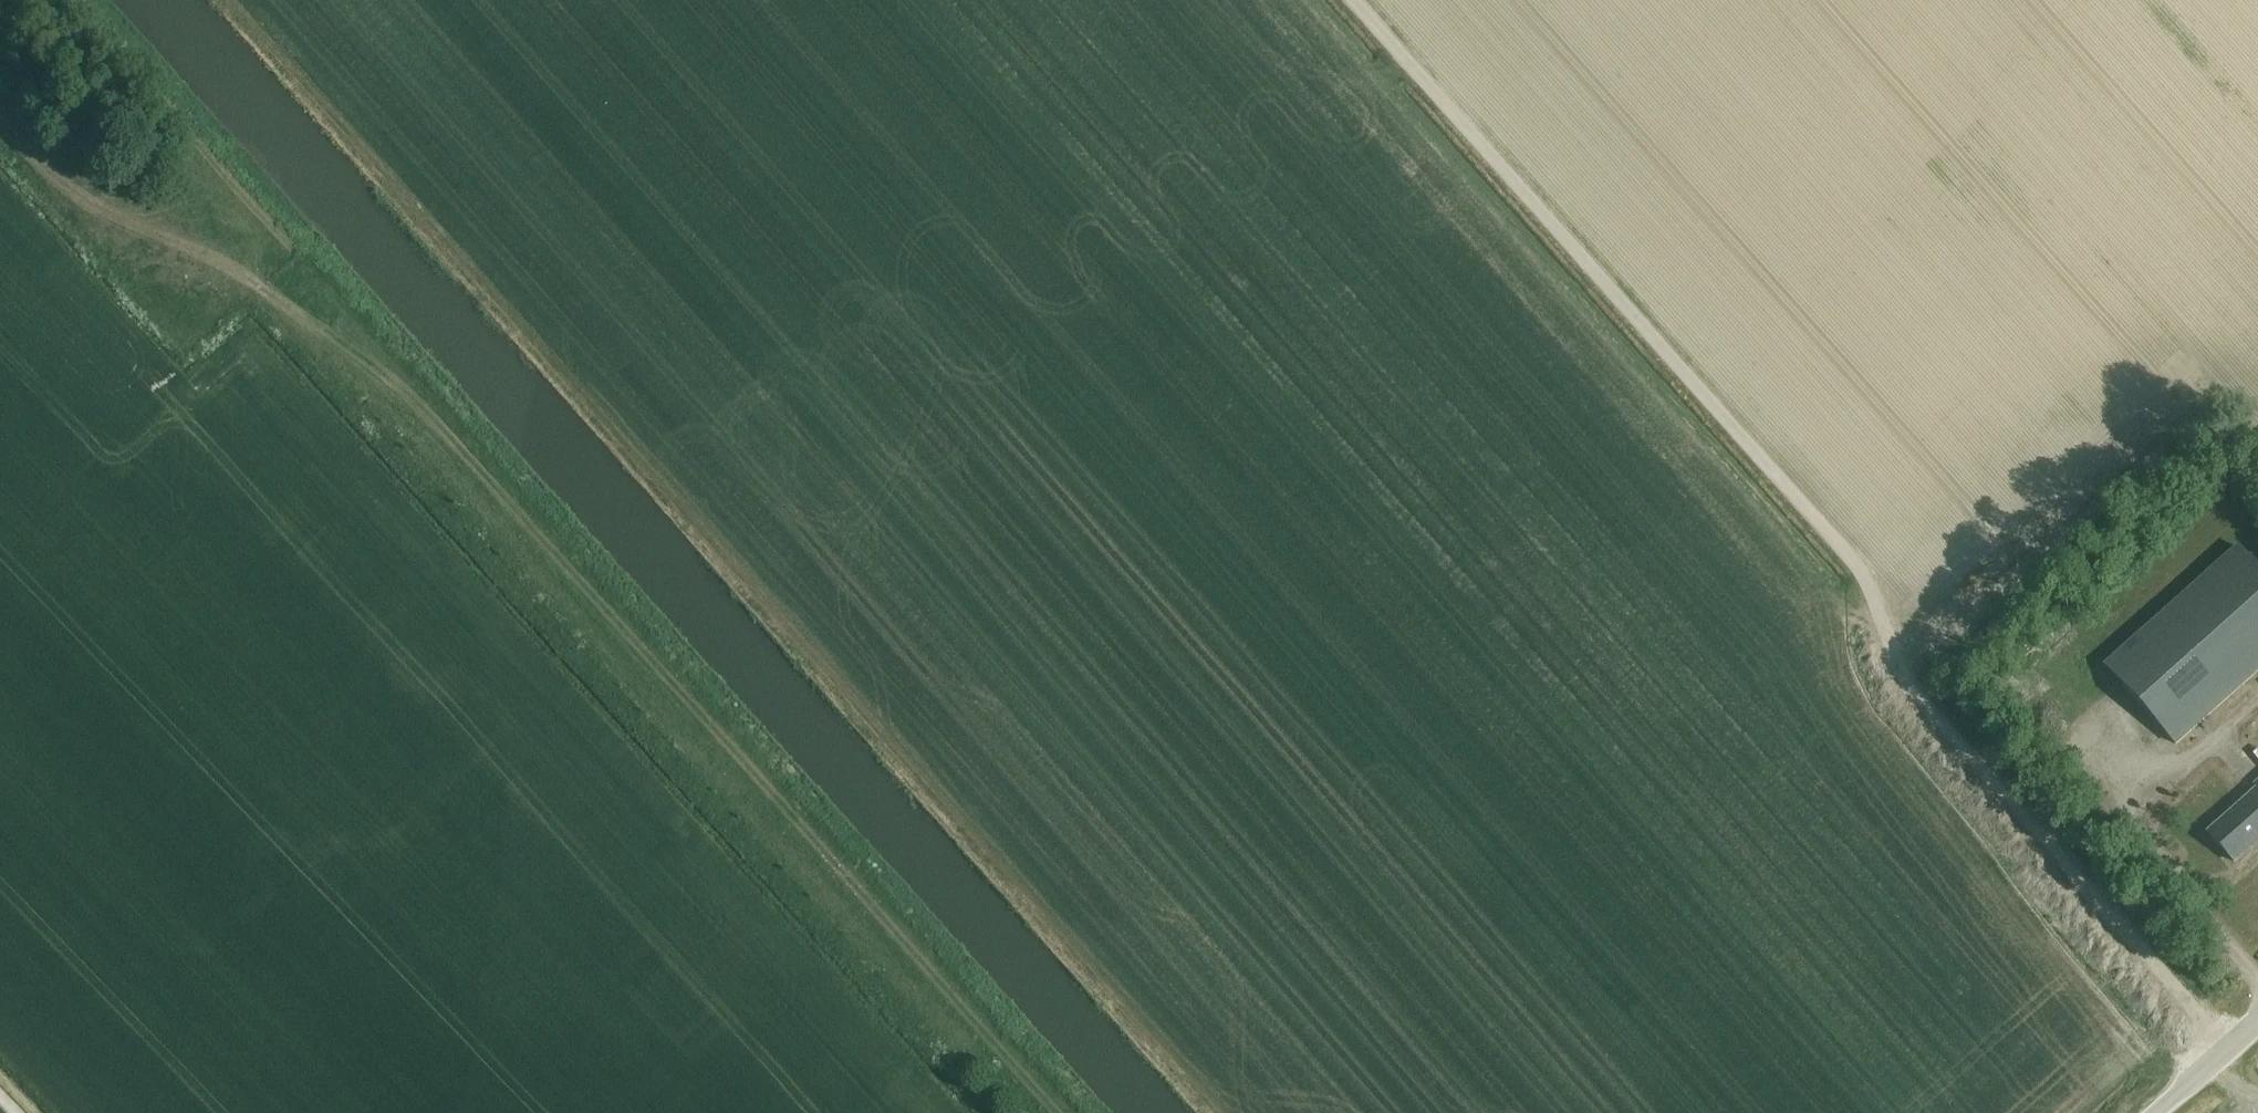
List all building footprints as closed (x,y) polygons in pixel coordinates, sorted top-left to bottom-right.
[(2257,671),(2257,571),(2237,547),(2104,665),(2175,745),(2257,671)] [(2255,786),(2257,789),(2208,834),(2233,862),(2257,840),(2257,783),(2255,786)]
